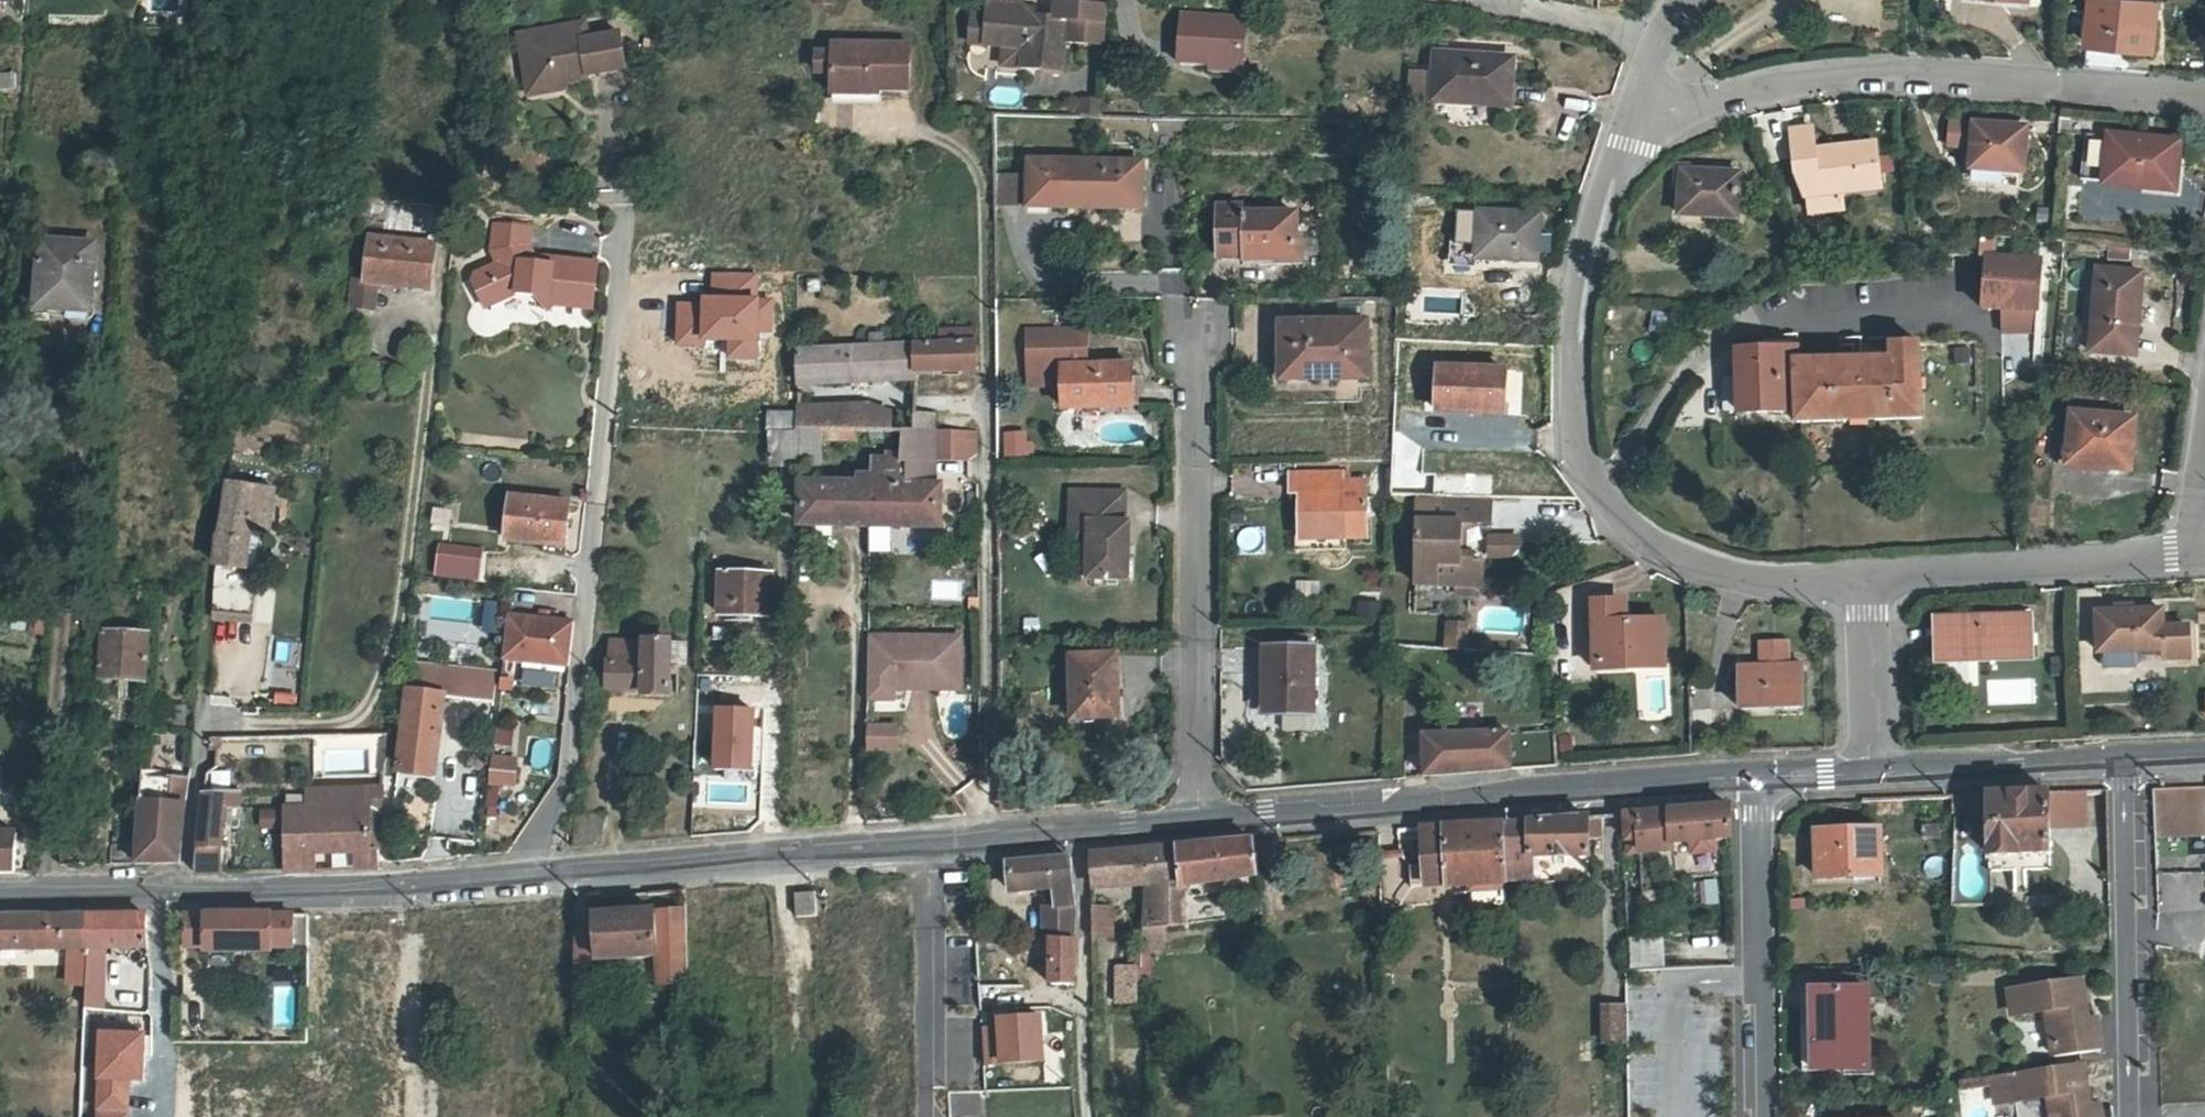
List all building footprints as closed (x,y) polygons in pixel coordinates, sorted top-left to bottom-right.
[(822,10),(843,10),(843,0),(821,0),(822,10)] [(2138,50),(2167,50),(2168,3),(2105,1),(2102,68),(2138,70),(2138,50)] [(1011,47),(1028,48),(1026,69),(1067,72),(1070,43),(1072,19),(1060,18),(1041,16),(1042,8),(996,3),(995,15),(993,45),(1011,47)] [(1111,9),(1061,5),(1060,18),(1072,19),(1099,21),(1097,45),(1108,46),(1111,9)] [(980,14),(977,44),(993,45),(995,15),(980,14)] [(1213,65),(1244,67),(1247,18),(1185,14),(1181,63),(1213,65)] [(1099,21),(1072,19),(1070,43),(1097,45),(1099,21)] [(575,21),(513,33),(522,80),(557,74),(559,82),(585,77),(584,74),(623,67),(616,31),(584,37),(578,38),(575,21)] [(581,21),(575,21),(578,38),(584,37),(581,21)] [(822,70),(820,44),(806,45),(807,71),(822,70)] [(841,97),(880,97),(881,91),(919,92),(919,47),(841,47),(841,97)] [(1028,48),(1011,47),(1009,67),(1026,69),(1028,48)] [(1510,60),(1436,55),(1434,99),(1508,103),(1510,60)] [(1244,67),(1213,65),(1212,76),(1243,78),(1244,67)] [(557,74),(522,80),(524,95),(560,88),(559,82),(557,74)] [(1943,118),(1940,148),(1957,150),(1960,119),(1943,118)] [(2035,125),(1985,121),(1982,165),(2031,168),(2035,125)] [(1800,128),(1802,156),(1823,155),(1822,150),(1821,127),(1800,128)] [(2089,185),(2167,193),(2169,171),(2182,173),(2184,141),(2093,134),(2089,185)] [(1823,155),(1825,195),(1849,193),(1886,190),(1883,145),(1822,150),(1823,155)] [(1823,155),(1802,156),(1803,176),(1810,196),(1825,195),(1823,155)] [(1087,211),(1088,164),(1031,163),(1031,210),(1087,211)] [(1088,164),(1087,211),(1141,212),(1142,164),(1088,164)] [(1682,190),(1682,216),(1704,215),(1704,206),(1735,204),(1734,169),(1691,172),(1691,165),(1677,166),(1676,166),(1675,168),(1675,190),(1682,190)] [(2180,193),(2182,173),(2169,171),(2167,193),(2180,193)] [(1014,205),(1015,173),(996,172),(994,205),(1014,205)] [(1850,207),(1849,193),(1825,195),(1826,208),(1850,207)] [(1704,206),(1704,215),(1736,213),(1735,204),(1704,206)] [(1243,259),(1244,268),(1296,268),(1297,216),(1243,216),(1244,210),(1221,210),(1221,259),(1243,259)] [(1535,223),(1477,222),(1476,268),(1517,268),(1517,260),(1535,261),(1535,223)] [(527,227),(491,224),(489,252),(492,264),(487,266),(468,274),(468,278),(483,309),(514,294),(546,297),(545,305),(590,309),(595,262),(543,258),(542,264),(524,262),(524,256),(527,227)] [(426,285),(432,244),(371,235),(366,277),(377,279),(426,285)] [(93,316),(96,249),(45,245),(41,313),(93,316)] [(2042,261),(1988,258),(1985,311),(2003,312),(2001,334),(2037,337),(2042,261)] [(1535,261),(1517,260),(1517,268),(1534,269),(1535,261)] [(2140,277),(2096,274),(2090,357),(2128,359),(2132,300),(2138,300),(2140,277)] [(351,275),(349,302),(373,306),(377,279),(366,277),(351,275)] [(1477,279),(1455,280),(1456,307),(1478,307),(1477,279)] [(1282,383),(1339,383),(1339,326),(1282,326),(1282,383)] [(914,345),(915,374),(977,371),(976,330),(939,331),(940,343),(914,345)] [(1029,374),(1063,373),(1064,412),(1132,411),(1131,370),(1086,371),(1086,335),(1028,336),(1029,374)] [(915,374),(914,345),(881,347),(880,337),(868,338),(868,347),(794,351),(795,386),(915,381),(915,374)] [(1795,346),(1737,348),(1738,375),(1739,408),(1739,412),(1795,410),(1795,421),(1979,415),(1976,340),(1889,343),(1890,357),(1854,359),(1836,359),(1796,360),(1795,346)] [(1836,359),(1854,359),(1853,344),(1835,345),(1836,359)] [(1739,408),(1738,375),(1723,376),(1724,408),(1739,408)] [(1500,381),(1440,377),(1438,421),(1482,424),(1483,417),(1499,417),(1500,381)] [(796,430),(838,431),(838,407),(796,409),(796,430)] [(838,431),(853,431),(893,432),(894,417),(867,410),(838,407),(838,431)] [(916,432),(935,433),(934,414),(916,415),(916,432)] [(2133,424),(2070,420),(2068,466),(2129,470),(2133,424)] [(1029,453),(1028,427),(999,428),(1000,455),(1029,453)] [(838,431),(796,430),(768,429),(767,466),(818,467),(819,443),(854,442),(853,431),(838,431)] [(868,487),(867,527),(940,528),(941,522),(947,522),(947,512),(941,512),(941,486),(935,485),(935,458),(935,433),(916,432),(902,433),(901,461),(878,461),(877,486),(868,487)] [(977,433),(935,433),(935,458),(977,458),(977,433)] [(1331,473),(1289,473),(1289,497),(1298,497),(1301,542),(1365,540),(1362,494),(1331,495),(1331,473)] [(226,483),(220,535),(217,535),(215,567),(245,570),(249,534),(269,535),(273,488),(226,483)] [(867,527),(868,487),(799,486),(798,526),(867,527)] [(1086,545),(1086,583),(1126,583),(1127,525),(1122,526),(1123,496),(1068,496),(1068,526),(1081,526),(1080,545),(1086,545)] [(561,546),(566,504),(509,497),(504,540),(561,546)] [(1455,504),(1419,502),(1418,530),(1454,531),(1455,504)] [(1438,594),(1437,613),(1460,614),(1461,604),(1471,604),(1471,594),(1483,595),(1484,572),(1473,571),(1473,563),(1462,563),(1463,531),(1491,532),(1492,506),(1455,504),(1454,531),(1418,530),(1415,593),(1438,594)] [(1068,526),(1068,545),(1080,545),(1081,526),(1068,526)] [(1519,547),(1490,547),(1491,565),(1506,565),(1514,562),(1518,556),(1519,547)] [(511,553),(466,549),(464,569),(510,573),(511,553)] [(245,570),(215,567),(210,613),(247,617),(251,578),(244,577),(245,570)] [(768,617),(770,577),(719,575),(718,616),(768,617)] [(1629,661),(1630,667),(1667,665),(1666,618),(1634,620),(1634,612),(1627,613),(1626,599),(1599,600),(1600,661),(1629,661)] [(2117,650),(2117,662),(2122,667),(2152,665),(2156,661),(2156,649),(2180,648),(2180,657),(2204,656),(2204,628),(2204,625),(2179,626),(2178,608),(2113,611),(2115,650),(2117,650)] [(2031,657),(2030,611),(1933,614),(1934,660),(2031,657)] [(575,619),(508,613),(503,657),(570,663),(575,619)] [(1467,626),(1452,624),(1451,633),(1467,634),(1467,626)] [(144,680),(147,634),(103,631),(99,678),(144,680)] [(1467,634),(1451,633),(1451,652),(1466,653),(1467,634)] [(945,637),(867,637),(868,702),(894,701),(894,691),(905,691),(905,682),(937,682),(945,673),(945,637)] [(961,637),(945,637),(945,673),(937,682),(905,682),(905,691),(961,690),(961,637)] [(609,639),(606,691),(642,692),(642,698),(669,700),(671,642),(646,640),(609,639)] [(1760,663),(1789,662),(1789,640),(1759,641),(1760,663)] [(1313,713),(1314,650),(1264,650),(1264,712),(1313,713)] [(1073,723),(1116,720),(1111,660),(1068,662),(1073,723)] [(501,672),(414,662),(405,729),(402,729),(398,771),(435,778),(436,771),(438,759),(447,713),(496,717),(501,672)] [(1801,704),(1800,662),(1789,662),(1760,663),(1736,664),(1737,706),(1801,704)] [(2032,677),(1984,680),(1985,707),(2034,704),(2032,677)] [(755,713),(720,711),(718,772),(753,773),(755,713)] [(512,748),(513,725),(493,724),(491,747),(512,748)] [(1429,776),(1558,764),(1556,728),(1426,736),(1429,776)] [(898,729),(868,729),(868,752),(899,751),(898,729)] [(101,760),(102,747),(90,746),(89,759),(101,760)] [(519,759),(495,757),(492,781),(516,783),(519,759)] [(442,772),(444,760),(438,759),(436,771),(442,772)] [(435,778),(398,771),(395,786),(432,793),(435,778)] [(149,802),(183,804),(185,780),(150,777),(149,802)] [(2156,791),(2157,835),(2204,833),(2204,789),(2156,791)] [(306,790),(305,809),(283,810),(281,873),(312,872),(313,853),(354,852),(354,871),(375,871),(382,790),(306,790)] [(220,874),(223,811),(238,811),(239,793),(202,793),(192,875),(220,874)] [(2090,793),(2054,795),(2053,825),(2089,826),(2090,793)] [(1991,799),(1991,876),(2053,875),(2054,795),(1991,799)] [(135,839),(133,863),(179,862),(183,804),(149,802),(138,801),(135,839)] [(1627,817),(1628,838),(1641,838),(1641,851),(1675,849),(1675,841),(1731,839),(1730,808),(1627,817)] [(1508,859),(1509,882),(1535,882),(1534,858),(1592,855),(1593,840),(1607,838),(1606,818),(1507,827),(1508,859)] [(1508,859),(1507,827),(1426,830),(1428,868),(1450,868),(1451,897),(1474,897),(1474,903),(1506,902),(1505,886),(1509,886),(1509,882),(1508,859)] [(1940,828),(1923,828),(1923,842),(1940,841),(1940,828)] [(1876,833),(1815,835),(1817,880),(1878,879),(1876,833)] [(14,874),(15,835),(0,834),(0,874),(14,874)] [(59,834),(59,866),(77,865),(79,835),(59,834)] [(133,863),(135,839),(110,838),(108,864),(133,863)] [(1629,851),(1641,851),(1641,838),(1628,838),(1629,851)] [(1149,851),(1148,886),(1147,948),(1169,947),(1169,926),(1185,925),(1184,885),(1259,877),(1256,843),(1173,849),(1149,851)] [(1093,887),(1148,886),(1149,851),(1092,857),(1093,872),(1093,887)] [(1057,910),(1074,910),(1074,885),(1071,885),(1070,858),(1007,864),(1010,892),(1056,887),(1057,910)] [(1700,878),(1701,903),(1717,902),(1716,877),(1700,878)] [(792,914),(814,914),(814,890),(792,890),(792,914)] [(596,989),(595,962),(657,957),(659,986),(686,984),(684,910),(599,916),(599,898),(578,899),(577,991),(596,989)] [(1113,910),(1094,909),(1094,940),(1113,941),(1113,910)] [(1075,937),(1074,910),(1057,910),(1058,937),(1075,937)] [(208,949),(209,954),(273,953),(272,948),(293,948),(292,915),(186,917),(186,949),(208,949)] [(87,918),(87,949),(85,985),(84,1024),(101,1024),(104,949),(149,949),(144,917),(87,918)] [(87,918),(0,920),(0,949),(87,949),(87,918)] [(1076,987),(1075,937),(1058,937),(1051,938),(1051,986),(1053,986),(1053,997),(1073,997),(1073,988),(1076,987)] [(1137,967),(1122,967),(1123,1005),(1142,1004),(1142,961),(1137,962),(1137,967)] [(2026,1013),(2060,1009),(2068,1055),(2113,1048),(2108,1014),(2098,1015),(2092,977),(2022,987),(2026,1013)] [(1865,993),(1804,994),(1804,1075),(1866,1074),(1865,993)] [(1629,1009),(1607,1010),(1608,1044),(1630,1043),(1629,1009)] [(96,1030),(93,1116),(127,1116),(127,1081),(142,1081),(144,1031),(96,1030)] [(2095,1058),(2022,1070),(1999,1073),(2004,1105),(2061,1096),(2065,1116),(2112,1116),(2111,1103),(2100,1104),(2095,1058)]
